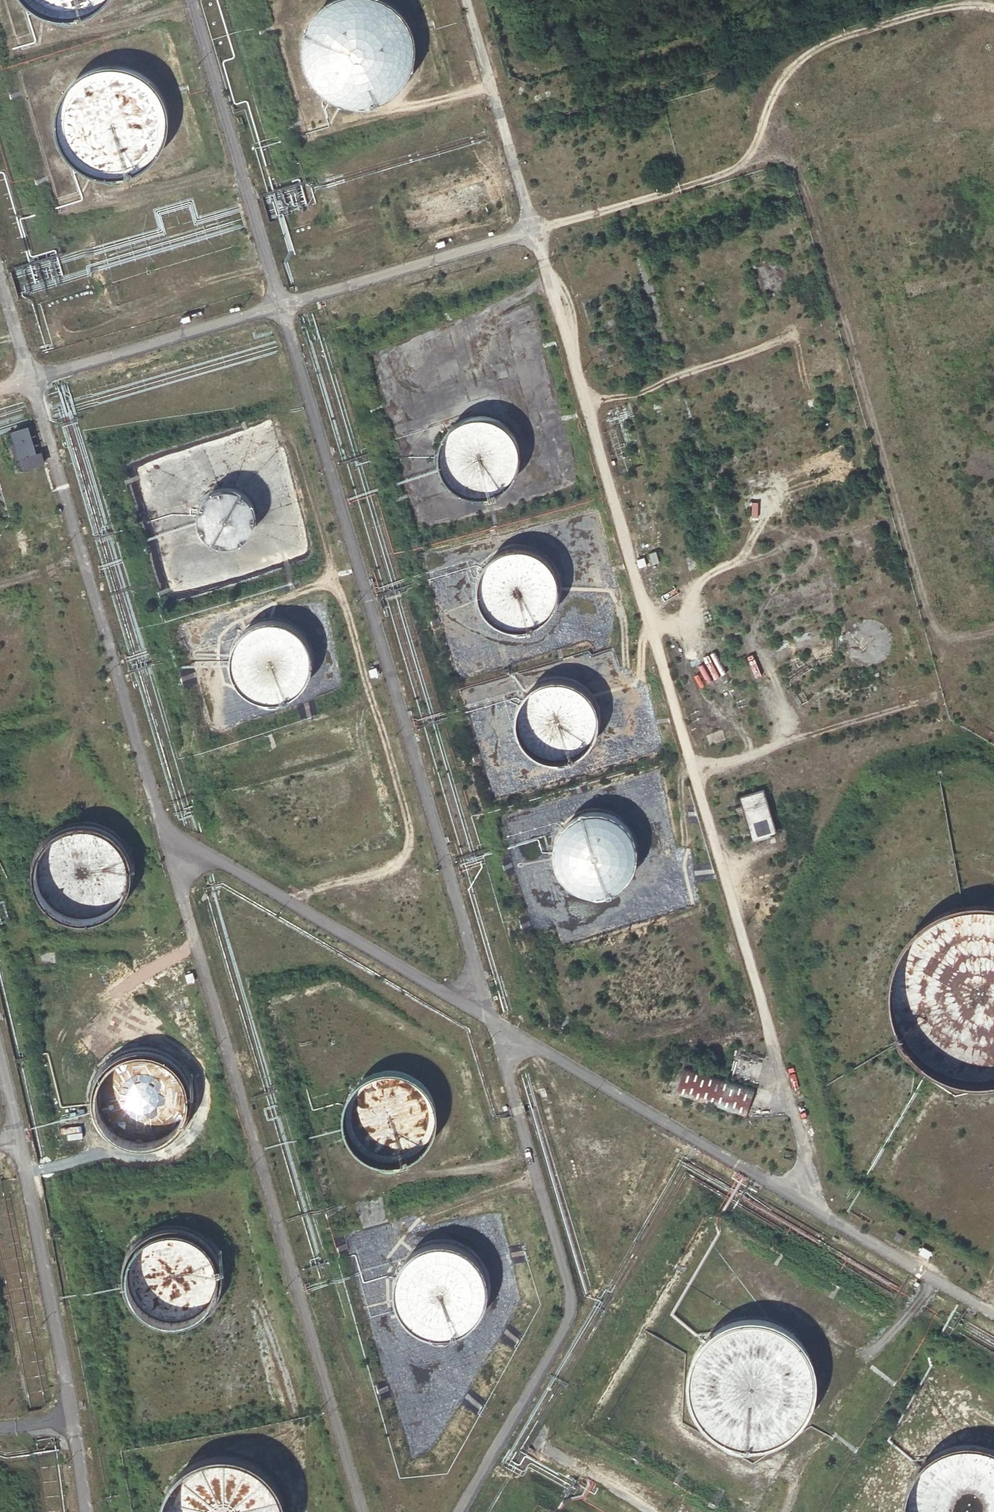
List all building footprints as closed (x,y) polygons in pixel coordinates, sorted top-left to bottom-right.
[(37,0),(43,4),(47,6),(52,8),(59,9),(62,10),(68,10),(76,10),(79,9),(84,8),(90,6),(94,4),(100,1),(101,0),(37,0)] [(418,47),(418,46),(418,40),(417,36),(415,30),(413,24),(411,20),(409,16),(405,11),(402,7),(397,3),(394,0),(393,0),(331,0),(330,0),(324,5),(318,12),(314,17),(311,22),(308,29),(307,35),(306,39),(306,45),(306,51),(307,58),(308,64),(310,68),(312,73),(315,78),(318,82),(321,85),(325,89),(328,91),(331,94),(337,97),(340,99),(345,100),(350,102),(355,102),(360,103),(365,103),(372,102),(377,101),(383,99),(387,97),(392,94),(397,91),(400,87),(405,83),(408,79),(411,73),(414,68),(415,65),(416,62),(417,57),(418,53),(418,47)] [(172,128),(172,124),(172,123),(172,119),(171,112),(170,108),(168,103),(165,97),(162,92),(159,87),(155,84),(152,81),(147,77),(142,74),(136,71),(131,69),(128,69),(123,68),(116,67),(111,68),(105,68),(102,69),(97,71),(92,73),(86,76),(82,79),(77,83),(75,85),(72,89),(69,93),(66,97),(64,102),(62,108),(60,114),(60,119),(60,122),(60,125),(60,130),(60,134),(62,140),(64,145),(66,151),(68,154),(71,158),(75,163),(79,166),(83,170),(88,173),(93,175),(97,177),(104,179),(109,180),(114,180),(119,180),(126,179),(131,178),(136,176),(141,174),(146,171),(149,169),(155,164),(158,161),(162,156),(165,151),(168,146),(170,140),(171,135),(172,128)] [(513,457),(513,453),(513,452),(513,445),(512,442),(510,436),(509,435),(507,430),(505,428),(502,425),(499,422),(497,420),(494,418),(489,416),(487,415),(483,414),(479,413),(473,413),(467,413),(462,414),(459,415),(455,417),(452,419),(449,422),(446,424),(443,428),(441,430),(439,434),(437,438),(436,440),(435,444),(434,448),(434,451),(434,455),(435,459),(435,462),(436,465),(438,469),(440,472),(442,475),(444,478),(448,482),(450,484),(453,486),(457,488),(461,490),(465,491),(467,491),(473,492),(476,492),(482,491),(485,490),(488,489),(491,488),(495,486),(498,484),(501,481),(504,478),(506,475),(507,473),(509,469),(511,465),(512,462),(513,457)] [(29,431),(11,437),(23,473),(44,467),(41,456),(37,458),(29,431)] [(221,480),(211,480),(201,485),(195,491),(190,502),(192,515),(195,526),(200,530),(209,535),(221,537),(228,535),(233,533),(240,526),(243,519),(245,509),(245,501),(241,491),(235,484),(227,482),(221,480)] [(557,592),(557,585),(557,578),(556,574),(554,570),(552,565),(551,564),(550,562),(546,558),(543,554),(540,552),(538,551),(534,549),(530,547),(525,546),(519,546),(516,546),(511,546),(506,547),(502,549),(497,552),(494,553),(491,556),(488,559),(486,562),(484,564),(482,567),(481,571),(480,574),(479,578),(478,581),(478,584),(478,587),(479,591),(480,595),(481,598),(483,603),(484,605),(486,608),(488,611),(492,615),(494,617),(497,619),(501,621),(505,622),(509,623),(511,624),(517,624),(520,624),(524,624),(530,623),(533,621),(536,620),(540,618),(542,616),(546,613),(547,611),(551,607),(553,603),(554,600),(555,597),(557,592)] [(769,585),(786,578),(782,567),(764,575),(769,585)] [(753,593),(764,589),(759,574),(747,579),(753,593)] [(312,659),(312,655),(312,648),(311,644),(310,641),(308,637),(305,632),(303,629),(300,626),(297,624),(295,622),(291,620),(287,618),(282,617),(279,616),(275,616),(271,616),(266,616),(264,617),(259,618),(256,619),(252,621),(249,624),(246,626),(243,629),(241,632),(238,636),(237,638),(236,642),(235,645),(234,650),(233,653),(233,657),(234,660),(235,665),(236,669),(238,673),(240,676),(243,681),(245,683),(250,687),(254,689),(258,691),(261,693),(265,694),(269,694),(273,694),(277,694),(281,694),(285,693),(289,691),(292,689),(296,687),(299,684),(301,682),(305,678),(306,676),(308,673),(309,670),(311,665),(311,663),(312,659)] [(814,651),(819,664),(834,659),(829,646),(814,651)] [(591,719),(591,717),(591,716),(591,713),(590,708),(589,705),(588,700),(585,695),(582,691),(580,689),(575,685),(571,682),(568,681),(564,679),(560,678),(558,678),(552,677),(549,677),(544,678),(540,679),(537,680),(534,682),(530,684),(526,687),(524,689),(519,695),(517,698),(516,701),(514,705),(513,709),(513,715),(513,720),(513,723),(514,728),(516,731),(517,735),(519,738),(521,741),(524,744),(528,748),(531,750),(537,753),(541,754),(544,755),(547,755),(552,756),(556,755),(558,755),(562,754),(566,753),(569,752),(572,750),(576,748),(580,744),(583,741),(585,738),(586,736),(588,731),(589,728),(590,724),(591,719)] [(761,792),(737,798),(750,841),(773,834),(761,792)] [(630,852),(630,850),(630,849),(630,844),(629,838),(627,835),(626,832),(624,829),(622,826),(620,823),(617,820),(615,818),(612,816),(608,814),(605,813),(601,811),(597,811),(593,810),(590,810),(584,811),(578,812),(575,813),(572,815),(570,816),(565,820),(563,822),(559,826),(557,830),(556,831),(554,835),(553,838),(552,843),(551,846),(551,853),(552,856),(553,861),(555,865),(556,868),(558,871),(561,875),(563,877),(567,881),(571,884),(574,885),(579,887),(582,888),(586,889),(590,889),(595,889),(598,888),(601,888),(606,886),(608,885),(613,882),(617,879),(619,877),(622,874),(624,871),(626,867),(627,865),(629,860),(630,856),(630,852)] [(124,880),(125,877),(124,871),(123,867),(122,863),(121,860),(120,857),(117,853),(115,849),(112,846),(109,844),(105,840),(101,838),(97,836),(93,835),(90,834),(87,834),(82,833),(78,833),(74,834),(69,835),(65,836),(62,837),(58,840),(55,841),(50,845),(48,848),(45,852),(43,855),(40,859),(39,863),(38,867),(37,871),(37,876),(37,880),(37,883),(38,889),(39,892),(41,895),(43,900),(45,903),(48,906),(48,907),(51,909),(55,912),(57,914),(63,917),(67,919),(71,920),(74,920),(80,921),(86,921),(89,920),(92,919),(98,917),(102,916),(104,914),(108,911),(112,908),(114,905),(118,900),(121,894),(122,891),(124,886),(124,880)] [(987,901),(979,901),(971,901),(964,901),(954,903),(948,904),(943,906),(934,910),(926,914),(921,918),(917,921),(913,925),(907,930),(901,938),(898,943),(896,947),(894,951),(891,958),(888,966),(886,975),(885,982),(885,993),(886,999),(886,1004),(887,1010),(890,1019),(892,1024),(896,1031),(899,1037),(902,1041),(904,1044),(907,1048),(912,1052),(920,1059),(926,1064),(931,1067),(940,1071),(949,1074),(956,1076),(962,1077),(967,1077),(976,1078),(981,1077),(985,1077),(990,1076),(993,1075),(993,903),(987,901)] [(186,1104),(186,1099),(186,1098),(186,1093),(185,1090),(184,1084),(182,1081),(180,1076),(177,1072),(173,1068),(172,1066),(169,1064),(166,1061),(163,1060),(158,1058),(153,1056),(148,1055),(143,1055),(139,1055),(135,1055),(132,1056),(127,1057),(123,1059),(120,1060),(115,1063),(112,1066),(110,1068),(107,1072),(104,1076),(102,1079),(101,1083),(99,1087),(98,1092),(98,1095),(98,1101),(98,1104),(99,1109),(100,1113),(101,1116),(103,1120),(106,1124),(109,1128),(113,1132),(116,1135),(119,1137),(124,1139),(126,1140),(132,1142),(135,1142),(140,1143),(145,1143),(149,1142),(154,1141),(157,1140),(161,1139),(164,1137),(168,1134),(172,1131),(175,1128),(177,1125),(180,1122),(182,1118),(183,1114),(185,1109),(186,1104)] [(751,1085),(682,1062),(672,1090),(742,1113),(751,1085)] [(442,1123),(443,1118),(443,1117),(442,1113),(442,1109),(441,1106),(439,1100),(438,1097),(435,1093),(432,1088),(430,1086),(428,1084),(424,1081),(420,1079),(417,1077),(413,1075),(408,1074),(403,1073),(399,1072),(395,1073),(389,1073),(386,1074),(381,1076),(377,1077),(373,1080),(370,1082),(367,1084),(363,1088),(361,1091),(359,1094),(356,1098),(355,1103),(353,1107),(353,1112),(352,1117),(352,1121),(353,1124),(353,1127),(354,1132),(357,1137),(358,1141),(362,1145),(365,1149),(369,1153),(374,1157),(377,1158),(383,1161),(386,1162),(391,1163),(396,1163),(403,1163),(406,1162),(412,1161),(416,1159),(420,1157),(424,1155),(427,1152),(430,1149),(433,1145),(435,1143),(437,1140),(439,1135),(441,1131),(442,1127),(442,1123)] [(381,1196),(355,1204),(362,1230),(389,1223),(381,1196)] [(215,1283),(216,1277),(215,1276),(215,1270),(214,1267),(213,1263),(212,1259),(210,1255),(207,1251),(204,1248),(202,1245),(198,1242),(195,1239),(191,1237),(187,1236),(183,1234),(180,1233),(175,1233),(170,1233),(167,1233),(161,1234),(156,1236),(152,1237),(147,1240),(145,1242),(142,1244),(138,1248),(136,1251),(133,1255),(131,1259),(130,1263),(129,1266),(128,1272),(128,1276),(128,1279),(128,1285),(129,1287),(130,1291),(131,1294),(134,1300),(136,1302),(138,1305),(142,1309),(146,1312),(149,1314),(153,1316),(156,1318),(161,1319),(164,1320),(169,1320),(172,1321),(177,1320),(180,1320),(185,1319),(188,1317),(192,1316),(197,1313),(200,1310),(204,1307),(206,1305),(208,1301),(210,1298),(212,1293),(213,1290),(215,1286),(215,1283)] [(494,1291),(494,1287),(494,1286),(494,1282),(493,1278),(492,1273),(491,1270),(489,1266),(487,1262),(485,1259),(482,1256),(479,1252),(474,1249),(471,1247),(467,1245),(463,1243),(459,1242),(453,1241),(450,1241),(445,1241),(441,1241),(437,1242),(433,1243),(427,1246),(424,1248),(418,1252),(415,1255),(411,1259),(408,1264),(407,1266),(405,1270),(404,1274),(403,1278),(402,1283),(402,1287),(402,1292),(403,1298),(405,1302),(406,1306),(409,1311),(411,1314),(414,1318),(418,1322),(422,1325),(425,1327),(430,1329),(433,1331),(437,1332),(441,1332),(446,1333),(450,1333),(455,1332),(459,1332),(463,1331),(467,1329),(473,1326),(477,1323),(479,1321),(482,1319),(486,1314),(488,1310),(490,1306),(492,1302),(493,1298),(494,1291)] [(809,1392),(809,1385),(809,1384),(809,1380),(808,1373),(807,1368),(805,1363),(802,1356),(800,1352),(797,1347),(792,1342),(788,1338),(783,1335),(775,1330),(767,1327),(762,1325),(756,1324),(751,1323),(745,1323),(737,1324),(727,1327),(721,1329),(717,1332),(711,1335),(707,1340),(703,1343),(699,1348),(695,1354),(693,1358),(690,1365),(688,1371),(687,1378),(687,1383),(687,1390),(687,1394),(689,1400),(691,1406),(694,1413),(696,1418),(699,1421),(703,1426),(707,1431),(712,1435),(717,1438),(724,1441),(731,1443),(737,1445),(741,1446),(747,1446),(755,1446),(759,1445),(766,1443),(771,1441),(775,1440),(781,1436),(787,1432),(790,1429),(795,1424),(797,1421),(801,1416),(804,1410),(806,1404),(808,1399),(809,1392)] [(283,1509),(283,1508),(282,1501),(281,1495),(279,1486),(276,1481),(273,1475),(269,1470),(265,1466),(262,1463),(256,1458),(252,1455),(247,1453),(243,1451),(238,1449),(230,1448),(223,1447),(218,1447),(213,1448),(207,1449),(200,1451),(196,1453),(192,1455),(188,1457),(183,1461),(179,1464),(176,1467),(172,1472),(170,1476),(167,1480),(165,1486),(162,1494),(161,1497),(161,1504),(160,1511),(161,1511),(283,1511),(283,1509)] [(991,1457),(986,1454),(980,1452),(975,1451),(968,1449),(960,1449),(954,1449),(949,1450),(944,1452),(937,1454),(932,1457),(927,1459),(921,1464),(918,1467),(914,1471),(911,1475),(908,1480),(904,1487),(902,1493),(901,1499),(900,1504),(900,1511),(993,1511),(993,1459),(991,1457)]
